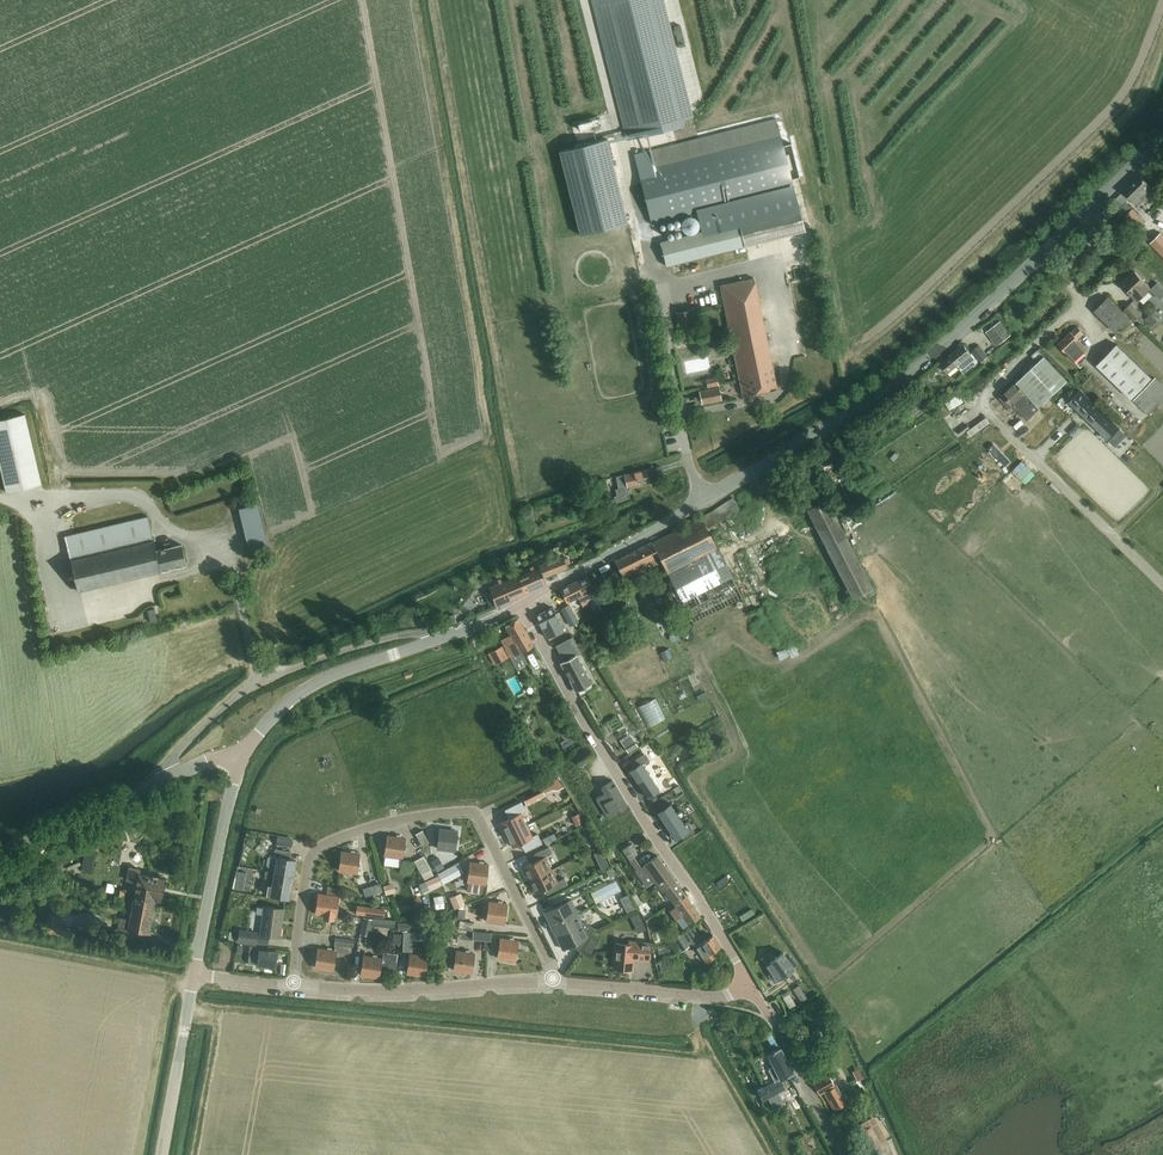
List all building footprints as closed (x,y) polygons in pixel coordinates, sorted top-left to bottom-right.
[(630,139),(684,125),(682,119),(694,117),(665,0),(596,0),(630,139)] [(680,25),(674,27),(679,47),(685,46),(680,25)] [(634,155),(639,172),(652,224),(794,189),(776,119),(634,155)] [(607,139),(559,151),(580,235),(626,223),(628,223),(607,139)] [(1155,191),(1145,180),(1140,175),(1130,184),(1130,185),(1124,190),(1114,200),(1120,206),(1130,196),(1138,204),(1143,199),(1145,201),(1155,191)] [(805,230),(805,229),(799,207),(739,223),(660,242),(666,266),(805,230)] [(1145,221),(1133,208),(1122,218),(1135,231),(1145,221)] [(699,225),(699,224),(699,223),(698,222),(697,220),(697,219),(695,218),(694,217),(693,216),(691,216),(690,216),(688,216),(687,216),(685,217),(684,218),(683,219),(682,220),(681,222),(681,223),(681,225),(681,226),(681,228),(682,229),(683,230),(684,232),(685,232),(687,233),(688,234),(690,234),(691,234),(693,233),(694,232),(695,232),(697,230),(697,229),(698,228),(699,226),(699,225)] [(1153,243),(1162,252),(1162,233),(1153,243)] [(1137,299),(1150,287),(1135,272),(1122,284),(1137,299)] [(754,278),(720,285),(743,395),(777,389),(754,278)] [(714,285),(719,310),(724,309),(719,284),(714,285)] [(1116,332),(1122,326),(1125,330),(1133,322),(1129,318),(1108,297),(1095,311),(1116,332)] [(1131,303),(1125,309),(1135,320),(1142,314),(1131,303)] [(1150,314),(1145,319),(1152,326),(1157,321),(1150,314)] [(1001,320),(987,332),(997,344),(1011,333),(1001,320)] [(1074,361),(1087,349),(1078,339),(1084,333),(1077,326),(1071,332),(1071,331),(1058,344),(1074,361)] [(972,350),(977,356),(981,362),(990,354),(981,343),(972,350)] [(950,356),(941,364),(948,372),(957,365),(964,373),(968,370),(978,362),(975,359),(963,344),(950,355),(950,356)] [(1097,365),(1132,398),(1152,378),(1117,344),(1097,365)] [(1016,383),(1003,395),(1027,420),(1028,418),(1038,428),(1048,419),(1038,409),(1039,408),(1039,407),(1067,381),(1044,356),(1016,383)] [(717,377),(705,379),(707,387),(718,385),(717,377)] [(1133,400),(1149,415),(1158,406),(1161,408),(1162,406),(1162,403),(1162,402),(1162,401),(1162,385),(1155,377),(1133,400)] [(702,404),(721,400),(719,387),(699,391),(702,404)] [(1080,390),(1068,402),(1115,447),(1127,436),(1080,390)] [(924,399),(904,412),(908,417),(916,412),(918,415),(923,412),(925,416),(932,412),(924,399)] [(41,484),(25,414),(0,420),(0,466),(6,493),(41,484)] [(628,492),(627,487),(653,481),(649,469),(616,477),(619,489),(616,489),(617,494),(614,494),(615,501),(625,499),(624,493),(628,492)] [(716,547),(706,528),(739,507),(733,498),(701,518),(701,517),(652,542),(615,561),(626,582),(644,572),(640,565),(659,556),(667,572),(668,572),(682,602),(682,601),(693,622),(742,598),(716,547)] [(853,599),(873,588),(827,499),(807,510),(853,599)] [(249,550),(267,546),(257,504),(239,509),(249,550)] [(530,510),(523,512),(526,520),(533,517),(530,510)] [(182,545),(170,547),(169,543),(163,544),(164,549),(156,551),(148,517),(65,537),(77,591),(186,565),(182,545)] [(539,567),(518,577),(525,592),(546,583),(543,577),(558,572),(554,560),(539,566),(539,567)] [(583,606),(597,598),(586,576),(560,588),(567,602),(578,597),(583,606)] [(490,591),(484,594),(489,606),(495,603),(496,605),(525,593),(525,592),(518,577),(499,585),(499,584),(489,589),(490,591)] [(569,604),(561,608),(570,626),(578,621),(569,604)] [(535,616),(547,638),(563,629),(552,607),(535,616)] [(154,609),(148,610),(150,622),(157,621),(154,609)] [(454,614),(443,617),(445,625),(456,622),(454,614)] [(501,640),(510,657),(520,652),(533,644),(518,618),(505,625),(510,634),(501,640)] [(556,646),(560,654),(576,645),(572,637),(556,646)] [(583,641),(576,645),(581,652),(588,648),(583,641)] [(638,642),(632,645),(635,650),(641,646),(638,642)] [(561,663),(576,691),(591,683),(576,655),(581,652),(576,645),(560,654),(564,661),(561,663)] [(502,661),(509,657),(502,646),(495,650),(502,661)] [(668,649),(660,653),(664,661),(672,658),(668,649)] [(629,733),(620,740),(628,752),(638,746),(629,733)] [(590,749),(575,758),(580,766),(595,757),(590,749)] [(635,768),(630,772),(647,798),(648,797),(647,795),(657,788),(658,790),(659,790),(643,766),(649,762),(643,753),(630,762),(635,768)] [(564,787),(560,780),(553,783),(553,784),(523,799),(526,804),(545,795),(545,793),(552,790),(558,790),(564,787)] [(608,817),(627,805),(613,780),(602,787),(605,793),(596,798),(608,817)] [(501,823),(507,835),(526,825),(521,814),(526,811),(522,801),(508,808),(512,817),(501,823)] [(657,811),(656,812),(673,838),(680,834),(683,839),(694,832),(687,821),(683,823),(670,803),(669,803),(670,805),(658,813),(657,811)] [(578,813),(571,816),(576,826),(583,823),(578,813)] [(532,837),(526,825),(507,835),(513,847),(524,841),(529,850),(542,843),(538,834),(532,837)] [(455,850),(457,832),(439,829),(437,848),(455,850)] [(422,846),(423,845),(429,842),(422,830),(415,834),(422,846)] [(277,836),(276,845),(291,848),(293,838),(277,836)] [(402,857),(405,838),(387,836),(385,855),(402,857)] [(250,837),(244,843),(250,848),(255,842),(250,837)] [(663,888),(673,901),(684,893),(657,855),(641,866),(634,857),(638,854),(631,844),(623,850),(636,869),(635,870),(646,887),(655,881),(661,890),(663,888)] [(523,867),(529,880),(550,869),(545,856),(552,853),(549,847),(535,853),(538,860),(523,867)] [(270,867),(270,871),(293,875),(296,860),(289,859),(291,852),(275,849),(274,857),(270,856),(268,858),(267,864),(268,866),(270,867)] [(357,873),(359,854),(341,852),(339,870),(357,873)] [(424,857),(415,862),(424,879),(433,875),(424,857)] [(437,857),(432,860),(439,873),(444,870),(437,857)] [(605,858),(598,861),(602,869),(609,865),(605,858)] [(83,859),(81,869),(93,871),(95,861),(83,859)] [(485,884),(488,865),(470,862),(468,881),(485,884)] [(120,918),(119,927),(128,929),(148,933),(154,900),(161,902),(165,878),(138,873),(139,869),(129,867),(126,881),(132,883),(132,887),(136,888),(130,920),(120,918)] [(612,867),(607,870),(610,876),(615,874),(612,867)] [(556,882),(550,869),(529,880),(535,893),(551,885),(554,891),(567,884),(564,878),(556,882)] [(293,875),(270,871),(265,871),(264,878),(273,880),(272,887),(269,886),(267,894),(289,898),(293,875)] [(438,875),(419,884),(423,893),(442,884),(438,875)] [(726,875),(716,882),(719,886),(728,880),(726,875)] [(236,881),(235,888),(243,889),(244,882),(236,881)] [(379,884),(372,886),(374,894),(382,892),(379,884)] [(393,884),(383,886),(386,895),(395,893),(393,884)] [(318,893),(316,913),(324,914),(324,917),(334,918),(334,915),(337,916),(340,895),(318,893)] [(454,909),(458,907),(464,905),(465,904),(460,893),(449,897),(454,909)] [(694,907),(684,893),(673,901),(667,906),(676,919),(682,915),(688,923),(700,915),(694,907)] [(580,951),(595,928),(583,921),(581,922),(570,899),(567,901),(565,898),(553,904),(555,907),(545,912),(563,949),(571,945),(580,951)] [(504,923),(507,904),(489,902),(486,921),(504,923)] [(358,905),(357,914),(384,918),(385,909),(358,905)] [(280,937),(283,909),(264,906),(261,935),(280,937)] [(78,913),(76,926),(100,930),(102,917),(78,913)] [(58,916),(48,914),(45,932),(56,934),(69,936),(70,926),(56,924),(58,916)] [(355,936),(358,916),(350,915),(349,928),(337,927),(336,934),(355,936)] [(363,917),(359,934),(370,936),(373,924),(373,923),(374,919),(373,919),(363,917)] [(474,922),(459,920),(458,929),(473,931),(474,922)] [(694,927),(681,935),(688,944),(691,942),(694,947),(696,946),(706,963),(715,957),(712,952),(720,947),(713,935),(703,941),(700,937),(700,936),(694,927)] [(239,931),(238,939),(239,939),(239,941),(255,943),(268,945),(269,937),(257,935),(257,933),(239,931)] [(432,931),(424,931),(425,942),(433,941),(432,931)] [(491,932),(473,931),(473,940),(484,940),(484,949),(490,949),(491,932)] [(403,932),(402,951),(412,952),(413,932),(403,932)] [(392,934),(392,944),(400,945),(401,934),(392,934)] [(682,950),(689,946),(688,944),(681,935),(681,934),(675,938),(682,950)] [(354,939),(335,937),(334,945),(353,947),(354,939)] [(515,960),(518,941),(500,939),(497,958),(515,960)] [(588,940),(583,948),(592,954),(597,945),(588,940)] [(634,955),(639,956),(639,959),(649,960),(650,943),(628,941),(628,944),(615,943),(613,968),(632,970),(634,955)] [(250,949),(249,957),(258,958),(258,964),(276,966),(277,951),(259,950),(259,945),(250,944),(250,949)] [(333,970),(336,951),(318,949),(315,967),(333,970)] [(471,972),(474,954),(456,951),(454,970),(471,972)] [(361,973),(361,975),(378,977),(379,973),(380,966),(395,968),(397,954),(382,952),(381,959),(364,956),(361,973)] [(774,982),(786,974),(794,968),(783,952),(774,958),(770,952),(761,958),(771,973),(768,975),(774,982)] [(407,973),(410,973),(425,975),(427,957),(410,954),(407,973)] [(801,1001),(806,998),(798,985),(793,989),(801,1001)] [(795,1004),(789,994),(787,991),(782,995),(783,997),(790,1008),(795,1004)] [(775,1082),(793,1073),(780,1048),(768,1054),(774,1066),(768,1069),(775,1082)] [(813,1083),(819,1094),(823,1092),(833,1110),(840,1105),(843,1110),(849,1107),(836,1084),(834,1085),(828,1074),(813,1083)] [(764,1087),(757,1090),(762,1100),(766,1098),(768,1097),(773,1108),(783,1103),(777,1092),(785,1088),(781,1079),(775,1082),(774,1082),(772,1083),(764,1087)] [(863,1089),(855,1094),(862,1106),(870,1101),(863,1089)] [(868,1151),(881,1144),(871,1127),(858,1134),(868,1151)]
